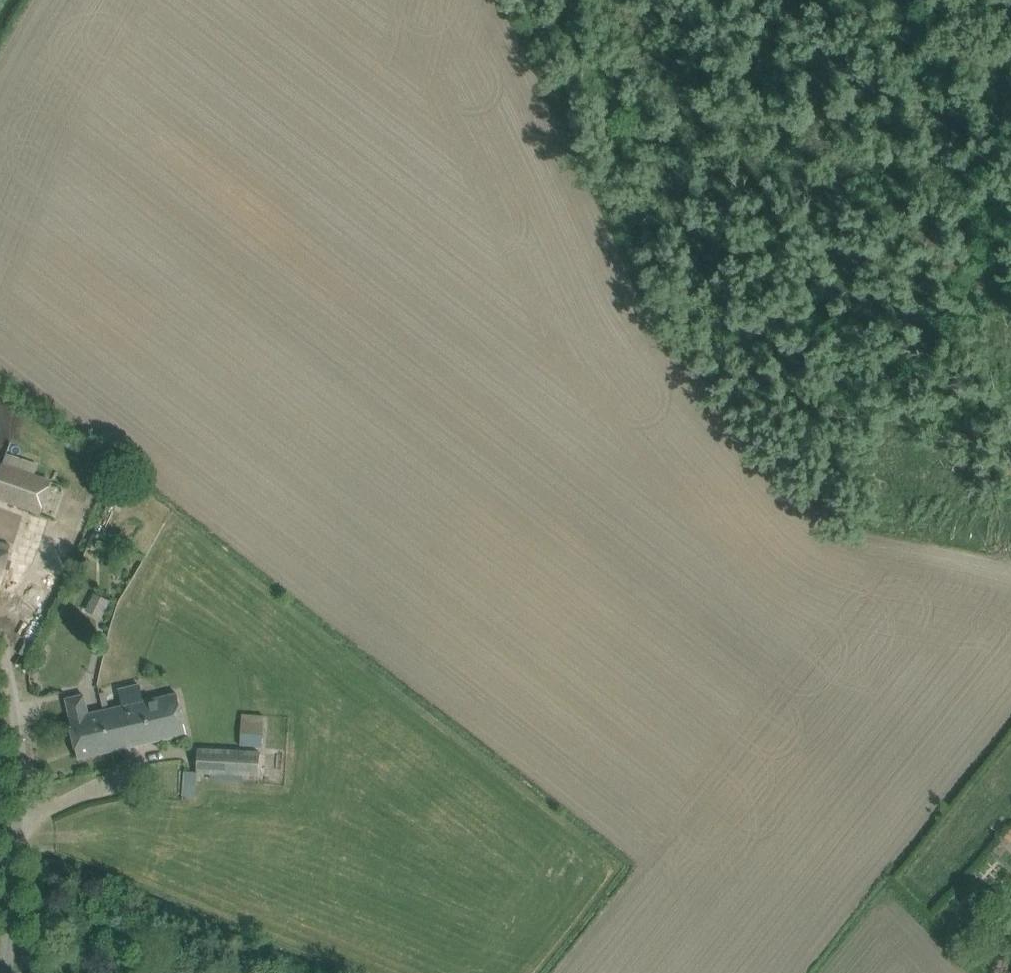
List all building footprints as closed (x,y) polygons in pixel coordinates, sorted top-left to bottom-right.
[(53,482),(2,464),(0,470),(0,501),(41,515),(53,482)] [(46,503),(27,557),(53,566),(72,512),(46,503)] [(5,564),(11,544),(0,541),(0,581),(5,564)] [(13,642),(32,649),(39,631),(19,624),(13,642)] [(101,629),(98,643),(106,645),(109,631),(101,629)] [(103,709),(112,751),(187,734),(178,694),(144,701),(139,684),(117,689),(121,705),(103,709)] [(112,751),(103,709),(89,712),(85,695),(66,699),(70,718),(69,719),(78,759),(112,751)] [(267,744),(268,713),(242,712),(241,743),(267,744)] [(198,748),(197,772),(245,775),(259,776),(261,752),(198,748)]
